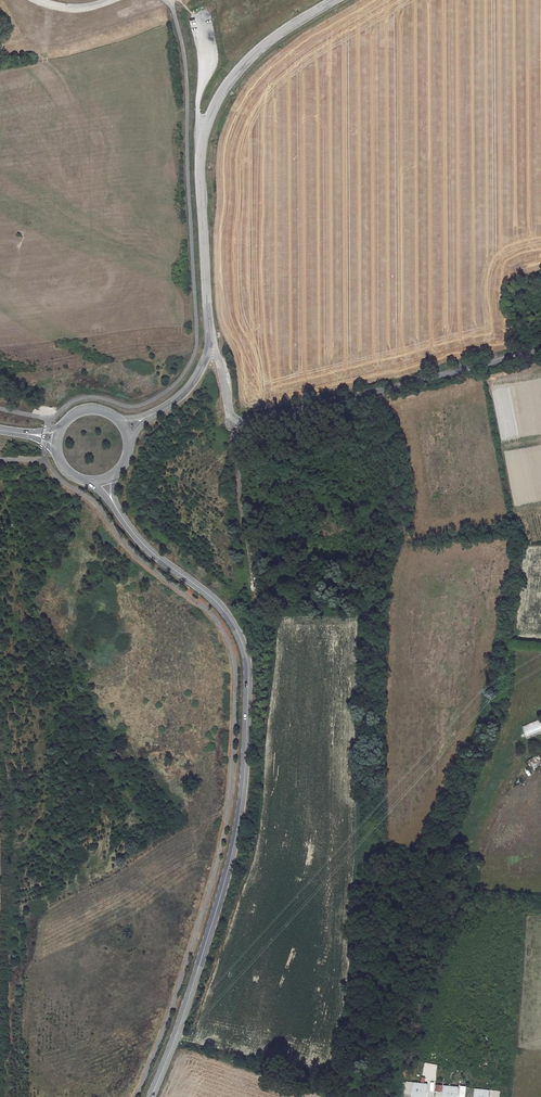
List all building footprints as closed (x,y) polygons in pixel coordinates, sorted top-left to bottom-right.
[(540,765),(540,759),(539,755),(529,760),(533,769),(540,765)] [(412,1096),(424,1096),(425,1086),(424,1086),(425,1083),(414,1082),(414,1084),(413,1084),(411,1096),(412,1096)] [(444,1088),(442,1096),(455,1096),(456,1090),(455,1090),(455,1087),(445,1086),(445,1088),(444,1088)]
